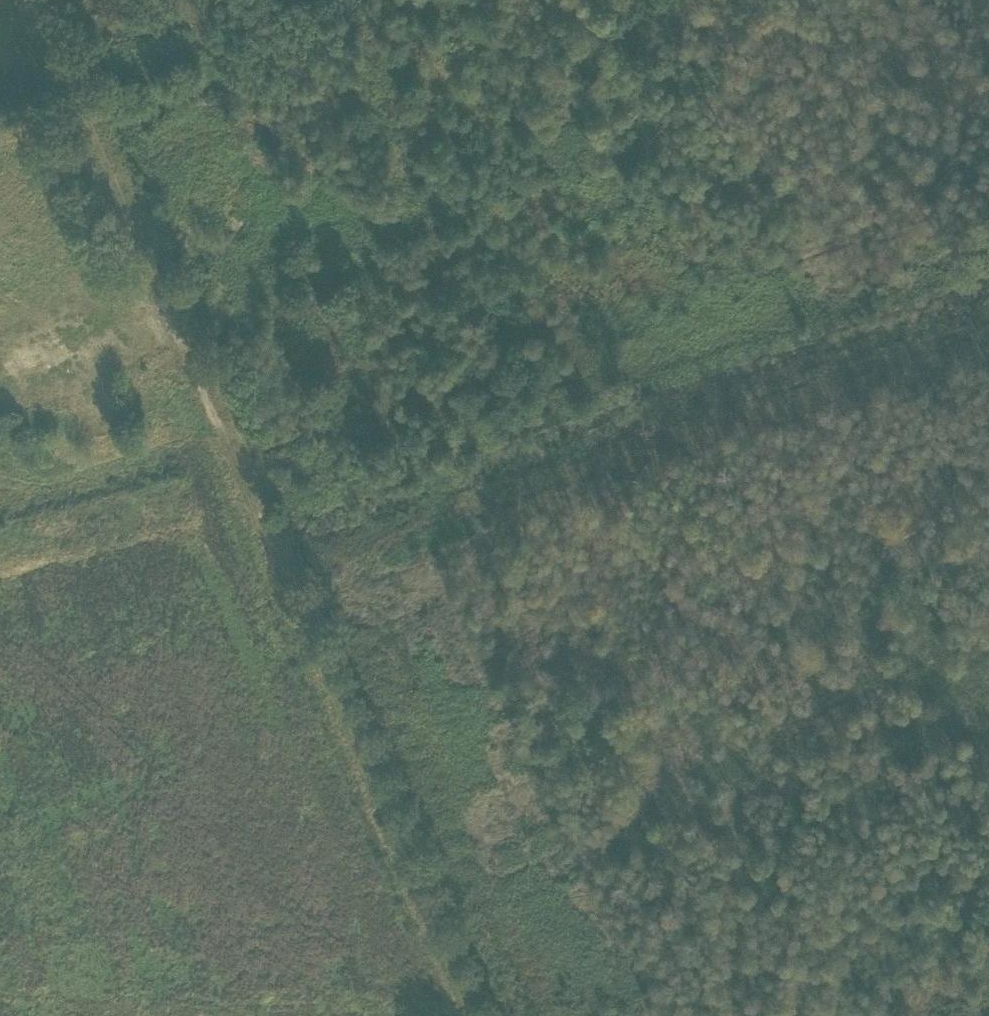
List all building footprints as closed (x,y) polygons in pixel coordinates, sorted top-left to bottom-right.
[(12,300),(0,267),(0,304),(12,300)]
